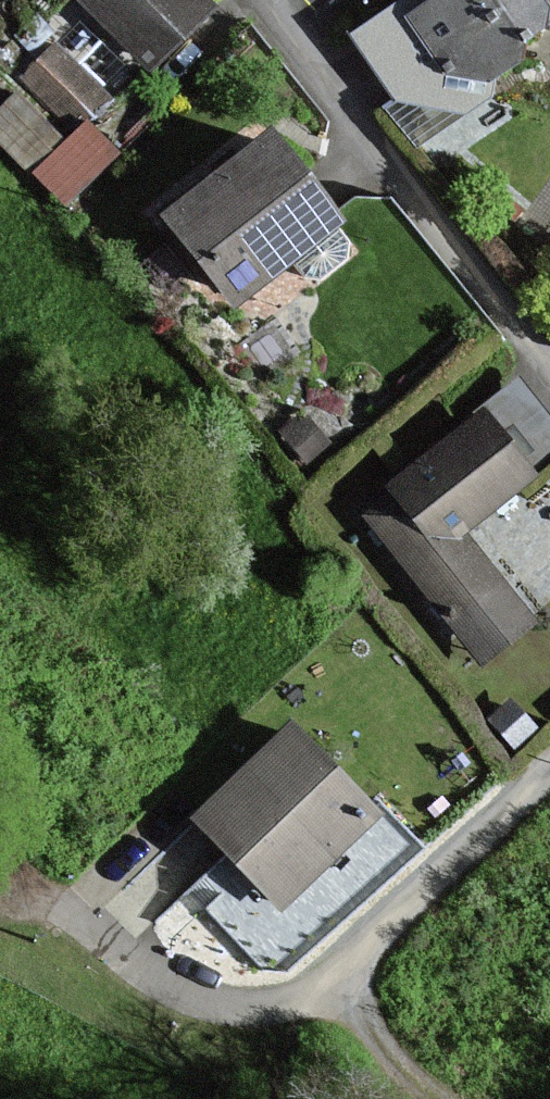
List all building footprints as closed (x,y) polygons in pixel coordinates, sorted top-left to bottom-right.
[(198,0),(67,0),(136,78),(209,13),(198,0)] [(544,0),(424,0),(399,19),(455,94),(549,23),(549,8),(544,0)] [(34,161),(65,195),(120,144),(89,110),(34,161)] [(326,229),(258,137),(156,213),(223,304),(326,229)] [(528,473),(479,414),(353,519),(475,665),(532,618),(458,531),(528,473)] [(370,820),(280,732),(190,825),(280,912),(370,820)]
